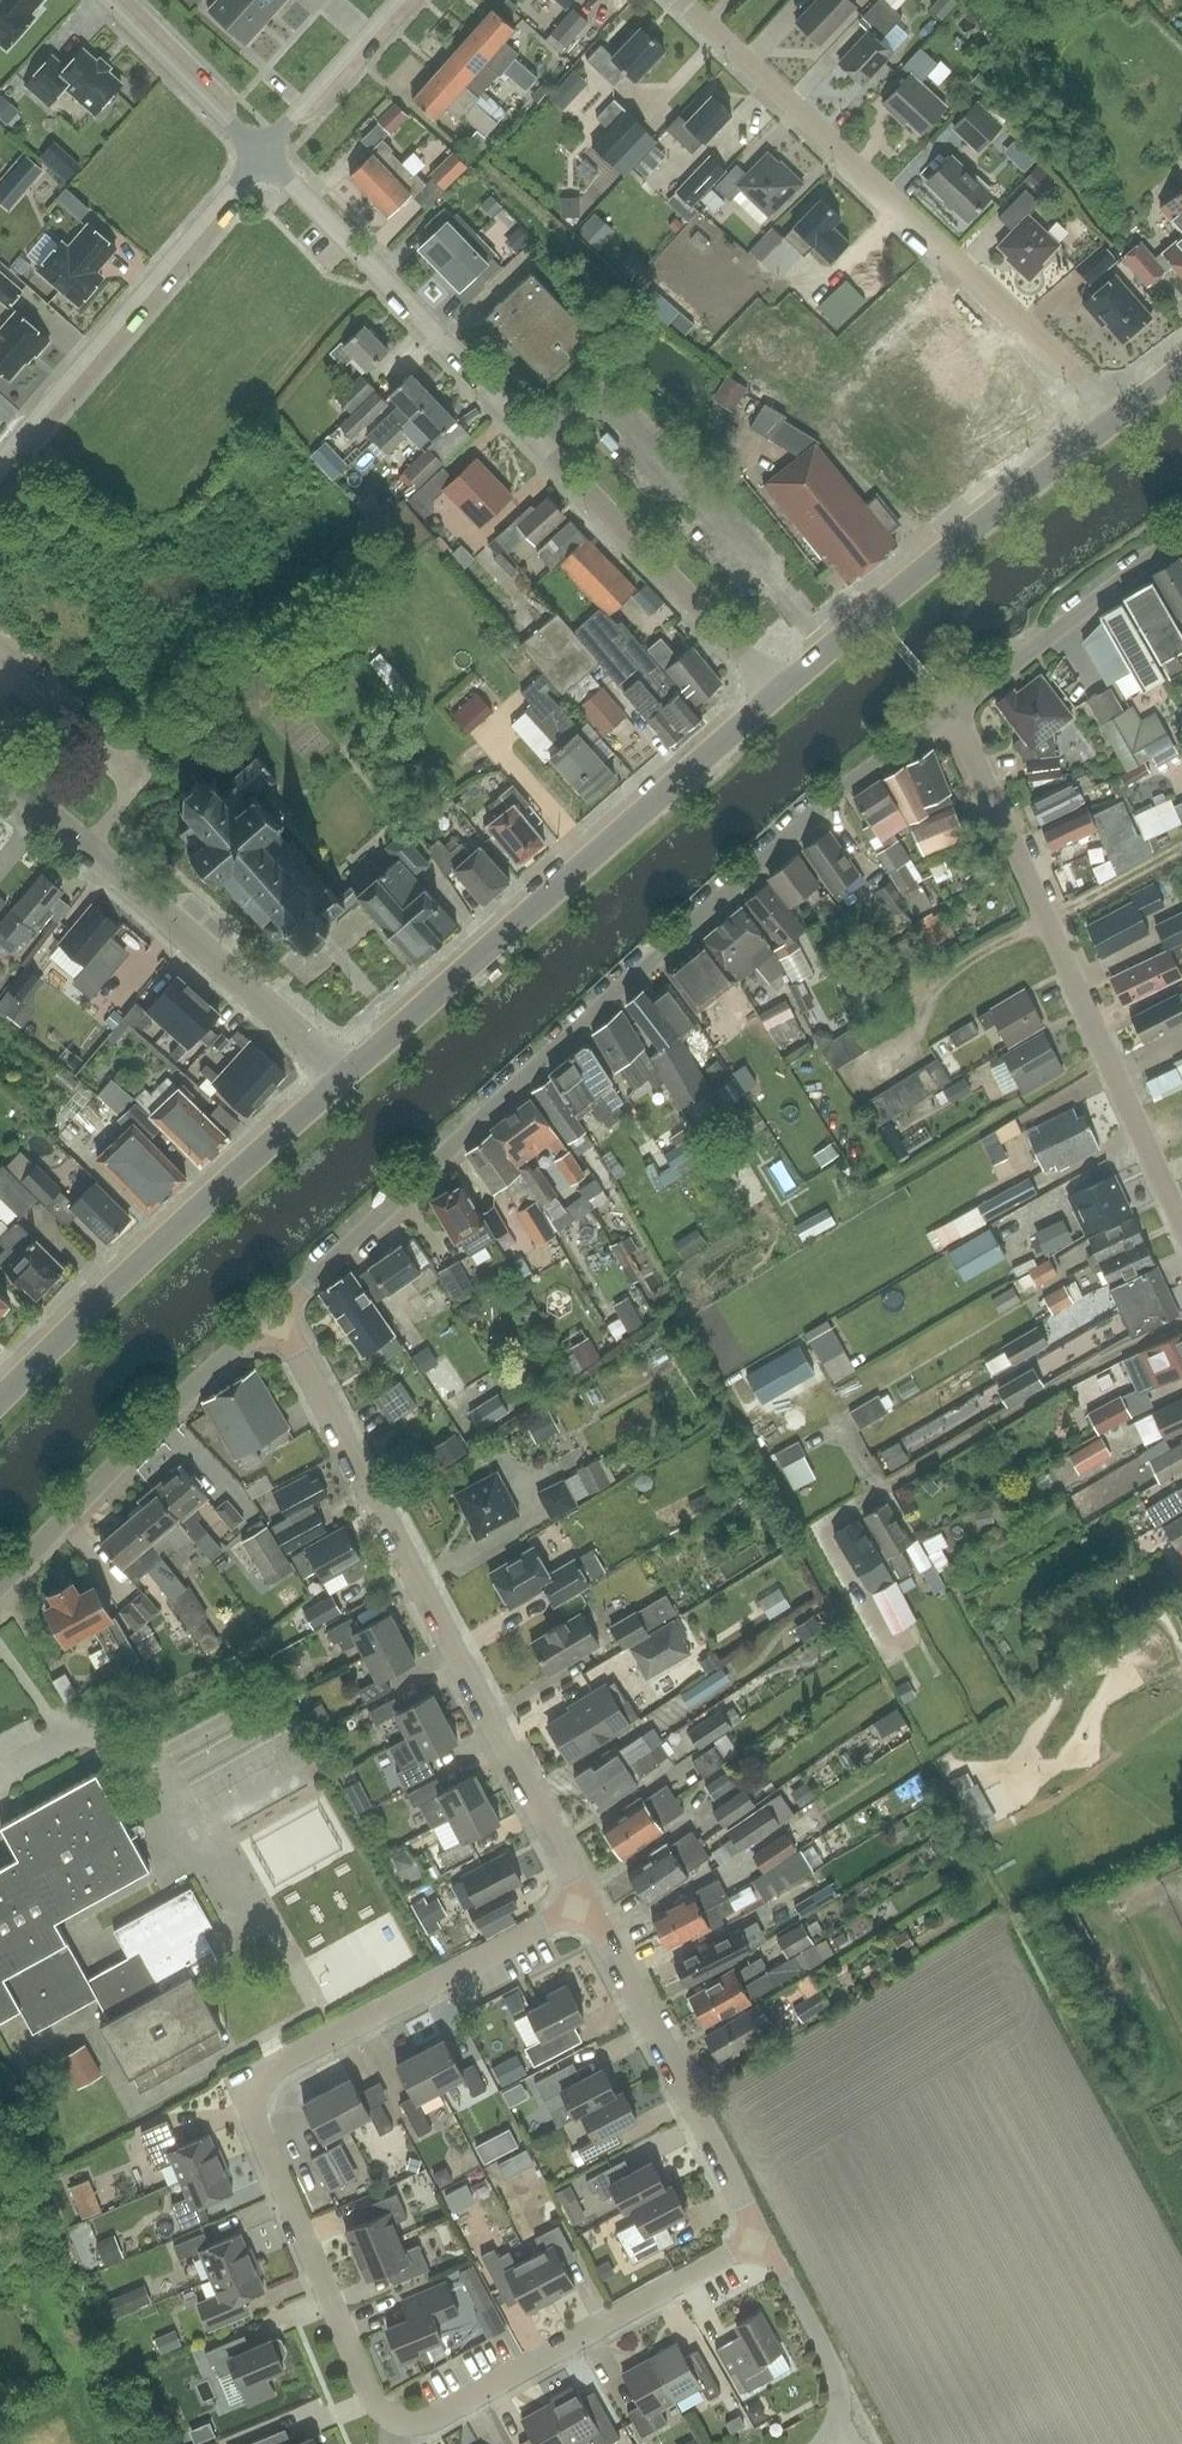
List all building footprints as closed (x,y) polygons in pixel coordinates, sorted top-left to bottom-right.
[(7,48),(35,16),(31,13),(42,0),(0,0),(0,41),(7,48)] [(208,10),(246,44),(268,20),(245,0),(217,0),(208,10)] [(268,20),(286,0),(245,0),(268,20)] [(795,22),(820,45),(856,6),(849,0),(816,0),(795,22)] [(892,6),(885,0),(878,0),(859,21),(869,31),(840,63),(863,84),(892,52),(879,41),(902,16),(892,6)] [(494,9),(473,32),(532,85),(538,78),(515,58),(519,54),(504,40),(515,28),(494,9)] [(560,53),(588,22),(574,9),(546,41),(560,53)] [(636,81),(666,50),(642,27),(613,58),(600,46),(587,59),(614,85),(627,72),(636,81)] [(473,32),(453,55),(475,74),(485,63),(500,76),(504,72),(526,91),(532,85),(473,32)] [(910,74),(884,104),(896,115),(899,112),(922,133),(946,106),(921,83),(938,63),(920,47),(902,67),(910,74)] [(52,56),(26,84),(50,105),(66,86),(96,113),(107,101),(113,101),(119,95),(119,88),(122,84),(83,49),(66,68),(52,56)] [(493,129),(499,122),(508,111),(491,96),(495,91),(481,79),(473,88),(481,95),(479,98),(465,85),(475,74),(453,55),(434,77),(493,129)] [(991,86),(980,76),(973,84),(984,94),(991,86)] [(434,77),(413,100),(435,119),(445,107),(461,121),(465,116),(487,135),(493,129),(434,77)] [(563,87),(551,100),(564,112),(576,99),(563,87)] [(706,143),(733,115),(713,96),(686,124),(679,117),(668,129),(693,154),(704,141),(706,143)] [(609,128),(593,145),(614,165),(647,130),(615,100),(598,118),(609,128)] [(983,150),(1004,128),(978,103),(957,126),(983,150)] [(391,135),(408,118),(397,107),(380,125),(391,135)] [(402,164),(390,152),(392,149),(382,139),(371,151),(373,153),(351,175),(370,195),(402,164)] [(454,153),(431,175),(433,178),(445,190),(468,168),(468,167),(454,153)] [(737,164),(716,187),(731,201),(742,189),(770,215),(787,197),(789,199),(804,183),(789,168),(787,170),(768,153),(748,174),(737,164)] [(714,155),(680,189),(695,204),(729,169),(714,155)] [(969,220),(992,196),(951,156),(927,180),(969,220)] [(412,194),(415,196),(426,185),(416,174),(414,176),(402,164),(370,195),(390,215),(412,194)] [(1030,179),(1044,196),(1058,184),(1043,167),(1030,179)] [(82,218),(93,206),(69,183),(58,196),(82,218)] [(1007,259),(1030,281),(1044,266),(1042,263),(1060,244),(1030,215),(1041,203),(1026,189),(1003,213),(1017,226),(998,246),(1009,256),(1007,259)] [(1167,205),(1181,222),(1181,193),(1167,205)] [(481,207),(492,218),(503,207),(492,196),(481,207)] [(841,218),(821,198),(784,238),(804,257),(814,246),(831,263),(850,242),(833,226),(841,218)] [(441,269),(468,243),(449,222),(454,217),(445,207),(426,226),(435,235),(421,248),(441,269)] [(588,241),(608,223),(599,213),(579,232),(588,241)] [(62,241),(38,269),(80,304),(103,277),(96,271),(116,247),(89,224),(69,247),(62,241)] [(1156,258),(1143,243),(1125,258),(1150,287),(1175,265),(1181,273),(1181,237),(1156,258)] [(482,285),(502,267),(493,258),(488,263),(468,243),(441,269),(461,290),(475,277),(482,285)] [(1089,285),(1119,261),(1104,244),(1075,268),(1089,285)] [(838,330),(878,288),(854,265),(814,307),(838,330)] [(549,382),(595,337),(533,272),(486,317),(549,382)] [(9,306),(22,292),(0,273),(0,298),(9,306)] [(1123,342),(1152,317),(1116,275),(1083,303),(1103,327),(1107,324),(1123,342)] [(695,325),(656,290),(644,303),(668,324),(671,321),(687,335),(695,325)] [(912,331),(1010,456),(1066,412),(1014,346),(990,365),(974,345),(990,333),(959,293),(912,331)] [(0,332),(0,370),(10,378),(33,353),(36,356),(50,340),(17,312),(0,332)] [(368,370),(388,350),(364,325),(344,345),(341,343),(330,354),(344,368),(355,357),(368,370)] [(375,441),(378,444),(399,423),(402,426),(434,396),(412,373),(390,393),(400,404),(367,436),(374,442),(375,441)] [(734,412),(748,389),(728,375),(713,399),(734,412)] [(352,414),(376,390),(362,376),(338,399),(352,414)] [(341,451),(390,404),(376,390),(352,414),(328,437),(341,451)] [(456,420),(434,396),(402,426),(399,423),(378,444),(388,455),(408,437),(413,442),(425,430),(435,440),(456,420)] [(850,583),(896,546),(896,542),(817,443),(818,442),(793,425),(788,421),(790,418),(769,405),(754,427),(800,457),(765,485),(831,567),(835,564),(850,583)] [(350,465),(327,441),(311,455),(334,480),(350,465)] [(405,472),(418,486),(444,461),(431,447),(405,472)] [(443,468),(406,503),(403,500),(374,523),(407,565),(437,541),(421,521),(434,511),(433,500),(445,489),(480,526),(511,496),(475,458),(453,479),(443,468)] [(535,543),(566,515),(548,496),(535,509),(531,504),(495,537),(509,551),(527,535),(535,543)] [(553,567),(586,536),(570,519),(537,551),(553,567)] [(559,563),(600,606),(609,615),(637,589),(586,536),(553,567),(554,568),(559,563)] [(1151,575),(1176,617),(1179,616),(1181,622),(1181,559),(1181,557),(1151,575)] [(1181,650),(1181,632),(1152,580),(1124,597),(1171,678),(1181,672),(1181,665),(1176,653),(1181,650)] [(1129,697),(1165,677),(1122,602),(1101,614),(1104,620),(1084,639),(1109,683),(1118,678),(1129,697)] [(994,614),(996,621),(1000,624),(1005,625),(1010,623),(1012,618),(1012,612),(1009,608),(1003,606),(997,609),(994,614)] [(558,614),(521,646),(563,695),(565,693),(604,737),(628,716),(603,688),(589,673),(600,664),(623,692),(637,708),(669,744),(702,716),(670,679),(654,659),(646,650),(622,622),(618,625),(600,609),(573,632),(558,614)] [(661,638),(646,650),(654,659),(656,657),(696,704),(721,683),(691,647),(678,658),(661,638)] [(555,686),(543,673),(522,692),(532,703),(525,710),(560,748),(550,757),(589,799),(615,775),(590,748),(595,743),(548,692),(555,686)] [(1057,758),(1054,731),(1072,717),(1040,676),(1016,694),(1013,690),(996,704),(1021,738),(1012,745),(1027,765),(1029,780),(1062,778),(1061,757),(1057,758)] [(482,689),(455,712),(470,730),(497,708),(482,689)] [(1124,711),(1100,725),(1126,771),(1173,745),(1155,713),(1141,722),(1132,707),(1124,711)] [(881,780),(904,822),(922,855),(952,842),(968,835),(931,749),(881,780)] [(357,893),(352,888),(339,899),(327,887),(326,888),(318,879),(320,878),(318,875),(316,876),(304,863),(306,861),(291,842),(288,844),(275,830),(280,827),(284,828),(284,825),(279,824),(281,822),(280,820),(285,816),(266,794),(259,800),(257,798),(257,793),(267,785),(269,786),(276,780),(258,757),(231,779),(233,782),(231,783),(233,785),(222,794),(216,786),(217,782),(214,781),(212,785),(200,783),(198,779),(195,780),(196,784),(186,793),(182,791),(181,794),(185,796),(184,809),(180,810),(181,813),(186,812),(193,820),(183,829),(181,827),(179,829),(180,832),(178,833),(180,836),(182,834),(195,848),(192,851),(187,850),(187,854),(192,855),(215,880),(214,885),(217,885),(218,880),(221,877),(234,891),(231,894),(247,912),(250,910),(262,924),(260,926),(262,928),(264,926),(265,931),(263,933),(265,935),(267,933),(273,936),(273,938),(276,938),(277,936),(284,933),(286,936),(288,935),(290,937),(295,934),(296,931),(297,930),(304,939),(302,941),(305,944),(307,941),(310,944),(313,941),(310,938),(326,925),(329,927),(332,924),(329,922),(332,920),(330,918),(345,906),(343,905),(357,893)] [(1081,794),(1097,786),(1094,781),(1090,782),(1086,774),(1031,801),(1041,822),(1085,801),(1081,794)] [(891,831),(904,822),(881,780),(852,799),(867,824),(863,827),(901,888),(919,877),(891,831)] [(523,813),(531,807),(513,785),(498,797),(505,804),(481,823),(503,850),(507,847),(519,862),(522,863),(526,860),(526,856),(545,840),(536,829),(523,813)] [(1149,841),(1181,824),(1181,817),(1170,794),(1166,796),(1166,797),(1150,804),(1146,805),(1149,812),(1137,818),(1149,841)] [(1054,849),(1096,830),(1117,874),(1153,857),(1141,834),(1138,835),(1128,814),(1129,814),(1122,800),(1092,814),(1088,806),(1044,827),(1054,849)] [(859,873),(830,831),(804,849),(838,900),(848,893),(843,884),(859,873)] [(352,888),(357,893),(416,961),(456,926),(415,878),(429,865),(402,835),(387,848),(398,860),(383,873),(376,865),(351,887),(352,888)] [(451,853),(440,840),(428,851),(440,864),(448,876),(452,871),(483,905),(510,879),(479,846),(471,854),(461,844),(451,853)] [(937,884),(979,864),(971,848),(929,867),(937,884)] [(791,906),(805,894),(812,904),(823,896),(815,886),(819,884),(798,853),(772,874),(776,880),(772,883),(791,906)] [(57,921),(71,905),(59,896),(64,890),(43,873),(0,923),(0,932),(16,945),(31,928),(36,933),(51,916),(57,921)] [(876,892),(894,917),(906,908),(889,883),(876,892)] [(1143,916),(1161,907),(1165,905),(1154,883),(1131,895),(1134,901),(1088,925),(1103,957),(1151,932),(1143,916)] [(776,949),(780,959),(782,958),(801,948),(796,941),(793,936),(803,929),(768,885),(747,902),(782,945),(776,949)] [(119,926),(96,907),(92,903),(60,943),(87,965),(119,926)] [(723,921),(750,957),(769,941),(741,906),(723,921)] [(933,913),(918,920),(931,947),(956,934),(945,911),(934,916),(933,913)] [(1169,950),(1181,944),(1181,913),(1155,925),(1167,951),(1169,950)] [(737,979),(755,963),(723,921),(704,937),(737,979)] [(737,979),(732,973),(704,937),(666,970),(697,1011),(737,979)] [(793,983),(813,973),(801,948),(782,958),(793,983)] [(1124,1002),(1181,975),(1169,950),(1167,951),(1112,977),(1124,1002)] [(24,1000),(28,996),(42,978),(29,968),(11,989),(24,1000)] [(148,1011),(136,1024),(143,1030),(155,1018),(168,1030),(200,995),(178,976),(147,1011),(148,1011)] [(803,979),(790,986),(802,1012),(815,1005),(803,979)] [(680,1039),(690,1032),(687,1027),(697,1021),(669,983),(651,998),(650,998),(680,1039)] [(650,998),(651,998),(644,989),(627,1003),(662,1048),(652,1055),(682,1107),(694,1126),(703,1120),(690,1101),(711,1087),(680,1039),(650,998)] [(10,990),(0,1002),(0,1008),(14,1019),(26,1003),(10,990)] [(1008,1047),(1044,1025),(1029,995),(1023,998),(1020,991),(978,1016),(985,1029),(996,1023),(1008,1047)] [(1133,1017),(1146,1041),(1181,1023),(1181,993),(1179,995),(1178,994),(1133,1017)] [(200,995),(168,1030),(182,1042),(171,1055),(178,1061),(189,1048),(190,1049),(200,1037),(209,1027),(221,1014),(200,995)] [(786,999),(760,1013),(768,1030),(794,1015),(786,999)] [(887,1007),(900,1029),(912,1022),(898,1000),(887,1007)] [(622,1009),(593,1033),(616,1070),(621,1067),(635,1088),(649,1077),(656,1087),(665,1080),(658,1070),(622,1009)] [(114,1029),(123,1018),(115,1011),(106,1022),(114,1029)] [(878,1042),(889,1035),(876,1014),(865,1021),(878,1042)] [(777,1045),(802,1030),(794,1015),(768,1030),(777,1045)] [(957,1045),(979,1032),(972,1020),(950,1033),(957,1045)] [(867,1049),(878,1042),(865,1021),(854,1027),(867,1049)] [(209,1027),(200,1037),(209,1045),(218,1035),(209,1027)] [(856,1056),(867,1049),(854,1027),(843,1034),(856,1056)] [(245,1048),(232,1062),(267,1094),(286,1073),(252,1041),(251,1041),(239,1030),(233,1037),(245,1048)] [(833,1039),(829,1031),(822,1030),(815,1034),(822,1046),(833,1039)] [(221,1052),(231,1041),(223,1034),(213,1044),(221,1052)] [(832,1041),(845,1063),(856,1056),(843,1034),(832,1041)] [(1039,1034),(1030,1040),(1004,1055),(1023,1093),(1064,1070),(1047,1037),(1042,1040),(1039,1034)] [(834,1069),(845,1063),(832,1041),(820,1048),(834,1069)] [(790,1066),(815,1050),(810,1042),(785,1058),(790,1066)] [(601,1097),(613,1111),(619,1119),(626,1115),(619,1106),(624,1103),(614,1089),(613,1090),(609,1085),(614,1082),(590,1045),(585,1045),(570,1057),(598,1098),(601,1097)] [(619,1119),(613,1111),(601,1097),(598,1098),(570,1057),(551,1072),(579,1118),(590,1108),(598,1118),(603,1119),(609,1128),(619,1119)] [(926,1065),(940,1087),(951,1080),(938,1058),(926,1065)] [(715,1082),(728,1073),(718,1060),(706,1068),(715,1082)] [(208,1065),(201,1072),(214,1083),(213,1083),(248,1115),(267,1094),(232,1062),(220,1076),(208,1065)] [(929,1093),(940,1087),(926,1065),(915,1072),(929,1093)] [(917,1100),(929,1093),(915,1072),(904,1079),(917,1100)] [(97,1092),(121,1113),(136,1096),(112,1075),(97,1092)] [(202,1164),(229,1137),(169,1077),(154,1092),(149,1086),(136,1099),(151,1114),(202,1164)] [(952,1103),(973,1091),(965,1077),(944,1089),(952,1103)] [(553,1078),(534,1091),(570,1142),(585,1131),(553,1078)] [(906,1107),(917,1100),(904,1079),(893,1085),(906,1107)] [(895,1114),(906,1107),(893,1085),(882,1092),(895,1114)] [(871,1099),(884,1121),(895,1114),(882,1092),(871,1099)] [(532,1098),(511,1113),(537,1151),(546,1145),(572,1184),(586,1175),(532,1098)] [(873,1128),(884,1121),(871,1099),(859,1106),(873,1128)] [(98,1158),(117,1178),(150,1212),(187,1177),(153,1142),(150,1139),(161,1128),(135,1103),(118,1119),(128,1129),(98,1158)] [(1078,1117),(1074,1107),(1037,1125),(1039,1130),(1028,1135),(1044,1168),(1055,1163),(1058,1169),(1101,1149),(1085,1114),(1078,1117)] [(527,1159),(537,1151),(511,1113),(491,1129),(544,1203),(555,1218),(567,1209),(557,1194),(538,1165),(527,1159)] [(1023,1132),(1015,1118),(994,1131),(1001,1144),(1023,1132)] [(908,1152),(890,1124),(880,1130),(898,1158),(908,1152)] [(689,1138),(684,1131),(672,1139),(677,1146),(689,1138)] [(493,1133),(467,1153),(494,1193),(503,1186),(520,1209),(516,1211),(535,1246),(554,1234),(536,1202),(540,1199),(493,1133)] [(673,1167),(698,1152),(691,1140),(666,1156),(673,1167)] [(736,1171),(721,1147),(710,1154),(725,1178),(736,1171)] [(36,1165),(21,1180),(47,1205),(61,1190),(63,1189),(37,1164),(36,1165)] [(38,1200),(4,1165),(0,1168),(0,1196),(21,1217),(38,1200)] [(1086,1233),(1131,1212),(1114,1176),(1069,1196),(1086,1233)] [(1039,1193),(1030,1177),(979,1206),(987,1221),(1039,1193)] [(589,1199),(605,1189),(598,1178),(582,1188),(589,1199)] [(96,1181),(72,1207),(107,1242),(133,1216),(96,1181)] [(471,1254),(495,1240),(462,1182),(453,1188),(451,1185),(432,1197),(444,1218),(442,1221),(448,1231),(452,1232),(456,1239),(461,1237),(471,1254)] [(610,1198),(605,1189),(589,1199),(594,1208),(610,1198)] [(987,1221),(979,1206),(953,1220),(962,1237),(987,1223),(987,1221)] [(499,1236),(508,1231),(496,1209),(484,1216),(497,1238),(499,1236)] [(1047,1251),(1074,1237),(1064,1216),(1036,1230),(1047,1251)] [(1100,1262),(1145,1239),(1134,1216),(1088,1237),(1100,1262)] [(64,1269),(16,1221),(0,1237),(0,1241),(12,1253),(1,1264),(27,1289),(29,1287),(37,1296),(64,1269)] [(683,1259),(708,1242),(698,1227),(673,1244),(683,1259)] [(1007,1256),(991,1229),(949,1253),(964,1280),(1007,1256)] [(356,1277),(374,1303),(410,1277),(420,1291),(441,1277),(432,1262),(414,1237),(403,1244),(356,1277)] [(632,1284),(643,1278),(622,1239),(611,1245),(632,1284)] [(1109,1282),(1155,1261),(1145,1239),(1100,1262),(1109,1282)] [(1027,1294),(1038,1287),(1058,1275),(1049,1259),(1029,1271),(1030,1273),(1018,1279),(1027,1294)] [(456,1300),(475,1289),(458,1262),(440,1273),(456,1300)] [(1122,1311),(1167,1290),(1156,1266),(1111,1288),(1122,1311)] [(374,1303),(356,1277),(352,1271),(321,1292),(365,1355),(379,1344),(388,1356),(403,1346),(394,1333),(395,1333),(374,1303)] [(1022,1300),(1014,1287),(992,1299),(1000,1313),(1022,1300)] [(1053,1316),(1074,1304),(1065,1289),(1045,1301),(1053,1316)] [(1133,1334),(1178,1313),(1167,1290),(1122,1311),(1133,1334)] [(9,1301),(0,1294),(0,1312),(9,1301)] [(632,1294),(618,1302),(633,1328),(658,1313),(648,1297),(638,1303),(632,1294)] [(1014,1363),(1048,1343),(1038,1325),(1003,1345),(1014,1363)] [(845,1351),(833,1330),(811,1342),(824,1363),(845,1351)] [(1134,1415),(1156,1405),(1149,1390),(1181,1375),(1181,1333),(1126,1358),(1140,1389),(1125,1396),(1134,1415)] [(601,1357),(589,1337),(570,1348),(582,1369),(601,1357)] [(763,1402),(815,1372),(800,1347),(748,1378),(763,1402)] [(291,1428),(255,1369),(255,1368),(203,1401),(239,1459),(242,1457),(249,1469),(263,1460),(257,1448),(291,1428)] [(1007,1406),(1043,1385),(1033,1368),(997,1388),(1007,1406)] [(478,1428),(511,1410),(495,1380),(462,1398),(478,1428)] [(401,1381),(377,1399),(393,1422),(418,1404),(401,1381)] [(889,1411),(879,1394),(850,1411),(860,1428),(889,1411)] [(1134,1416),(1134,1415),(1125,1396),(1124,1395),(1092,1410),(1102,1431),(1134,1416)] [(1181,1430),(1181,1399),(1152,1412),(1163,1438),(1181,1430)] [(536,1442),(560,1430),(550,1409),(525,1422),(536,1442)] [(449,1462),(472,1447),(460,1428),(436,1442),(449,1462)] [(1080,1472),(1094,1464),(1112,1453),(1102,1436),(1070,1455),(1080,1472)] [(1150,1460),(1160,1483),(1181,1470),(1181,1437),(1180,1438),(1181,1441),(1150,1460)] [(805,1456),(807,1455),(800,1442),(776,1455),(783,1469),(784,1468),(805,1456)] [(1088,1522),(1146,1488),(1148,1492),(1161,1484),(1143,1453),(1072,1494),(1088,1522)] [(805,1456),(784,1468),(795,1488),(816,1477),(805,1456)] [(598,1458),(574,1470),(576,1472),(587,1494),(610,1481),(598,1458)] [(199,1532),(202,1537),(208,1532),(198,1521),(201,1518),(195,1509),(209,1497),(182,1465),(154,1489),(181,1521),(187,1529),(193,1537),(199,1532)] [(520,1513),(498,1471),(455,1493),(473,1527),(471,1528),(477,1540),(488,1534),(487,1531),(520,1513)] [(275,1494),(287,1519),(271,1528),(286,1553),(326,1531),(315,1511),(306,1516),(303,1509),(327,1496),(318,1479),(312,1483),(309,1476),(275,1494)] [(577,1504),(575,1500),(563,1479),(562,1477),(535,1492),(549,1518),(577,1504)] [(940,1487),(932,1479),(924,1487),(933,1495),(940,1487)] [(1175,1489),(1141,1509),(1152,1526),(1181,1507),(1181,1486),(1175,1489)] [(181,1554),(202,1537),(199,1532),(193,1537),(187,1529),(181,1521),(154,1489),(140,1501),(144,1506),(129,1519),(154,1548),(157,1552),(171,1541),(181,1554)] [(715,1504),(709,1491),(689,1502),(695,1514),(715,1504)] [(228,1498),(215,1510),(233,1530),(246,1519),(228,1498)] [(888,1503),(864,1517),(901,1578),(914,1571),(901,1550),(912,1543),(888,1503)] [(990,1523),(988,1511),(977,1513),(979,1524),(990,1523)] [(1164,1527),(1178,1551),(1181,1558),(1181,1516),(1164,1527)] [(157,1552),(154,1548),(129,1519),(101,1543),(122,1567),(134,1581),(158,1561),(153,1555),(157,1552)] [(858,1520),(835,1534),(867,1588),(890,1573),(858,1520)] [(275,1569),(288,1561),(267,1526),(242,1541),(263,1577),(275,1569)] [(365,1572),(359,1561),(362,1560),(345,1529),(292,1557),(303,1578),(317,1570),(323,1581),(342,1571),(348,1581),(352,1583),(364,1576),(365,1572)] [(534,1548),(490,1574),(511,1609),(544,1589),(555,1606),(589,1585),(574,1561),(550,1576),(534,1548)] [(609,1574),(594,1549),(580,1558),(595,1582),(609,1574)] [(933,1564),(922,1571),(935,1593),(946,1586),(933,1564)] [(917,1585),(913,1577),(900,1584),(905,1592),(917,1585)] [(50,1594),(47,1607),(69,1644),(95,1629),(119,1671),(140,1659),(116,1616),(113,1618),(95,1584),(80,1592),(74,1581),(50,1594)] [(897,1582),(874,1595),(893,1633),(917,1620),(897,1582)] [(771,1615),(793,1603),(784,1586),(762,1598),(771,1615)] [(211,1618),(190,1588),(171,1601),(192,1631),(205,1622),(211,1618)] [(158,1612),(142,1593),(131,1602),(148,1621),(158,1612)] [(624,1648),(649,1633),(648,1630),(676,1613),(665,1594),(611,1627),(624,1648)] [(334,1597),(306,1613),(316,1631),(344,1615),(334,1597)] [(148,1621),(131,1602),(118,1613),(135,1632),(148,1621)] [(366,1656),(403,1637),(391,1613),(359,1629),(353,1617),(327,1630),(334,1643),(339,1641),(343,1650),(358,1642),(366,1656)] [(550,1673),(600,1644),(581,1613),(565,1623),(565,1622),(547,1632),(548,1633),(532,1643),(550,1673)] [(821,1630),(813,1617),(800,1626),(809,1638),(821,1630)] [(384,1677),(416,1660),(403,1637),(366,1656),(378,1680),(359,1690),(366,1703),(391,1689),(384,1677)] [(716,1668),(709,1657),(702,1662),(709,1673),(716,1668)] [(690,1708),(730,1681),(721,1667),(681,1694),(690,1708)] [(914,1696),(907,1684),(899,1688),(905,1701),(914,1696)] [(573,1710),(549,1725),(570,1759),(629,1723),(618,1706),(606,1685),(571,1707),(573,1710)] [(408,1737),(446,1717),(433,1693),(402,1710),(395,1697),(370,1711),(377,1724),(396,1714),(408,1737)] [(903,1706),(881,1719),(897,1745),(919,1731),(903,1706)] [(704,1746),(736,1724),(724,1707),(692,1729),(704,1746)] [(427,1757),(458,1741),(446,1717),(408,1737),(389,1747),(401,1770),(397,1772),(405,1788),(435,1772),(427,1757)] [(627,1765),(652,1749),(642,1735),(617,1751),(615,1748),(612,1750),(608,1750),(601,1754),(601,1757),(575,1775),(590,1796),(606,1786),(602,1780),(626,1764),(627,1765)] [(660,1743),(652,1749),(627,1765),(626,1764),(602,1780),(606,1786),(590,1796),(599,1810),(639,1783),(636,1779),(661,1762),(669,1756),(660,1743)] [(703,1778),(727,1761),(715,1744),(691,1761),(703,1778)] [(716,1799),(740,1782),(731,1769),(707,1785),(716,1799)] [(97,1772),(1,1825),(19,1857),(0,1867),(0,2020),(21,2008),(34,2032),(97,1997),(109,2019),(100,2024),(130,2077),(132,2076),(141,2092),(229,2044),(220,2027),(221,2026),(192,1974),(218,1959),(202,1930),(212,1925),(191,1887),(115,1928),(130,1956),(89,1979),(56,1920),(150,1868),(97,1772)] [(432,1828),(434,1827),(488,1798),(476,1774),(445,1791),(438,1778),(408,1794),(414,1807),(419,1804),(432,1828)] [(979,1828),(999,1817),(979,1780),(959,1791),(979,1828)] [(652,1813),(676,1797),(667,1783),(644,1799),(641,1795),(623,1808),(626,1812),(604,1827),(614,1842),(629,1832),(627,1829),(651,1812),(652,1813)] [(724,1826),(755,1805),(745,1790),(714,1812),(724,1826)] [(661,1825),(684,1809),(676,1797),(652,1813),(651,1812),(627,1829),(629,1832),(614,1842),(615,1843),(615,1847),(618,1853),(622,1853),(624,1856),(664,1829),(661,1825)] [(501,1821),(488,1798),(434,1827),(445,1850),(440,1853),(447,1866),(476,1850),(470,1838),(501,1821)] [(744,1850),(783,1824),(770,1804),(731,1830),(736,1837),(744,1849),(744,1850)] [(652,1876),(700,1842),(692,1830),(669,1846),(666,1842),(648,1854),(651,1858),(629,1873),(639,1888),(654,1878),(652,1876)] [(764,1872),(798,1850),(787,1833),(753,1855),(764,1872)] [(736,1837),(714,1852),(722,1864),(744,1849),(736,1837)] [(686,1871),(709,1855),(700,1842),(652,1876),(654,1878),(639,1888),(640,1890),(639,1894),(643,1900),(647,1900),(649,1903),(689,1876),(686,1871)] [(800,1849),(798,1850),(764,1872),(753,1880),(766,1900),(813,1869),(800,1849)] [(471,1909),(480,1926),(518,1906),(509,1889),(522,1882),(507,1854),(464,1877),(478,1905),(471,1909)] [(661,1931),(727,1896),(720,1884),(695,1897),(692,1892),(673,1901),(675,1904),(653,1916),(661,1931)] [(708,1923),(734,1910),(727,1896),(661,1931),(662,1933),(660,1936),(663,1942),(667,1943),(669,1946),(691,1935),(692,1938),(711,1928),(708,1923)] [(425,1897),(412,1904),(429,1934),(442,1927),(425,1897)] [(819,1907),(813,1897),(796,1907),(802,1917),(819,1907)] [(787,1958),(812,1943),(800,1923),(775,1939),(787,1958)] [(685,1980),(687,1985),(688,1987),(720,1970),(720,1969),(737,1961),(735,1958),(750,1951),(740,1930),(708,1947),(705,1942),(687,1951),(689,1954),(675,1962),(679,1968),(678,1973),(685,1980)] [(913,1942),(907,1932),(895,1940),(901,1950),(913,1942)] [(779,1984),(803,1969),(796,1956),(771,1970),(778,1982),(779,1984)] [(697,2010),(769,1970),(762,1957),(747,1965),(737,1973),(734,1968),(714,1979),(715,1982),(690,1996),(697,2010)] [(778,1982),(771,1970),(771,1969),(769,1970),(697,2010),(698,2012),(698,2016),(700,2021),(704,2021),(706,2024),(732,2010),(733,2013),(752,2002),(749,1996),(760,1992),(778,1982)] [(805,1998),(821,1989),(811,1972),(795,1982),(805,1998)] [(555,2033),(585,2017),(567,1984),(548,1994),(551,1999),(527,2011),(542,2039),(525,2048),(532,2061),(562,2045),(555,2033)] [(802,2020),(830,2003),(821,1989),(805,1998),(794,2005),(802,2020)] [(504,1998),(513,2014),(526,2006),(518,1990),(504,1998)] [(720,2058),(774,2027),(760,2003),(706,2034),(720,2058)] [(421,2052),(441,2089),(464,2077),(474,2096),(487,2089),(474,2064),(461,2070),(445,2039),(421,2052)] [(86,2044),(62,2057),(79,2088),(104,2075),(86,2044)] [(418,2102),(441,2089),(421,2052),(397,2064),(414,2096),(401,2102),(419,2136),(432,2129),(418,2102)] [(528,2073),(518,2054),(494,2067),(503,2086),(528,2073)] [(617,2095),(617,2094),(603,2069),(574,2084),(565,2067),(535,2082),(551,2112),(569,2103),(576,2118),(583,2114),(582,2113),(617,2095)] [(328,2090),(336,2106),(348,2128),(371,2116),(381,2135),(394,2128),(381,2102),(377,2104),(371,2092),(361,2097),(351,2078),(328,2090)] [(348,2128),(336,2106),(328,2090),(304,2103),(324,2141),(348,2128)] [(582,2113),(583,2114),(596,2140),(578,2149),(585,2162),(615,2147),(608,2134),(638,2118),(623,2091),(617,2094),(617,2095),(582,2113)] [(182,2180),(224,2162),(219,2149),(216,2151),(209,2134),(179,2147),(168,2121),(142,2132),(158,2170),(174,2163),(182,2180)] [(520,2146),(511,2130),(498,2137),(507,2153),(520,2146)] [(519,2172),(535,2164),(526,2147),(510,2156),(519,2172)] [(310,2159),(328,2193),(344,2185),(327,2151),(310,2159)] [(418,2171),(421,2161),(411,2158),(408,2168),(418,2171)] [(183,2229),(209,2218),(221,2212),(216,2199),(233,2192),(226,2175),(229,2174),(224,2162),(182,2180),(187,2193),(170,2200),(183,2229)] [(666,2189),(666,2188),(652,2162),(623,2177),(616,2165),(586,2180),(593,2193),(599,2190),(604,2199),(616,2193),(626,2211),(632,2208),(632,2207),(666,2189)] [(453,2180),(449,2173),(443,2171),(435,2175),(441,2187),(453,2180)] [(85,2217),(106,2208),(93,2176),(72,2184),(85,2217)] [(468,2183),(445,2195),(454,2214),(477,2202),(468,2183)] [(632,2207),(632,2208),(639,2221),(617,2232),(634,2264),(668,2247),(657,2227),(687,2212),(686,2211),(690,2205),(685,2195),(678,2195),(672,2184),(666,2188),(666,2189),(632,2207)] [(570,2187),(557,2194),(564,2206),(577,2200),(570,2187)] [(357,2255),(400,2237),(394,2223),(408,2218),(398,2193),(371,2204),(377,2217),(346,2230),(357,2255)] [(530,2258),(552,2299),(576,2286),(560,2257),(573,2251),(559,2225),(536,2238),(543,2251),(530,2258)] [(213,2279),(255,2261),(250,2248),(247,2249),(240,2233),(211,2246),(205,2232),(174,2245),(180,2259),(201,2250),(213,2279)] [(400,2237),(357,2255),(368,2280),(398,2267),(403,2280),(430,2269),(419,2244),(405,2250),(400,2237)] [(552,2299),(530,2258),(516,2265),(510,2253),(500,2259),(495,2248),(482,2255),(499,2289),(512,2283),(528,2312),(552,2299)] [(235,2303),(264,2291),(258,2274),(260,2273),(255,2261),(213,2279),(219,2293),(198,2302),(209,2329),(240,2316),(235,2303)] [(613,2276),(606,2263),(596,2269),(602,2281),(613,2276)] [(460,2273),(481,2313),(495,2306),(473,2266),(460,2273)] [(409,2319),(388,2328),(402,2362),(421,2355),(418,2349),(442,2339),(436,2323),(459,2314),(446,2283),(402,2301),(409,2319)] [(128,2307),(151,2302),(148,2287),(124,2292),(128,2307)] [(737,2326),(742,2335),(717,2349),(742,2394),(748,2390),(749,2392),(775,2377),(765,2360),(782,2351),(761,2313),(737,2326)] [(161,2353),(182,2345),(176,2330),(155,2338),(161,2353)] [(236,2339),(205,2352),(211,2366),(216,2364),(221,2377),(235,2371),(249,2405),(275,2394),(267,2375),(284,2368),(279,2357),(284,2355),(285,2352),(280,2341),(277,2339),(273,2341),(272,2339),(242,2352),(236,2339)] [(650,2359),(674,2401),(701,2386),(709,2399),(722,2392),(708,2367),(695,2374),(678,2343),(650,2359)] [(642,2437),(655,2430),(667,2423),(660,2409),(674,2401),(650,2359),(623,2374),(641,2405),(628,2412),(642,2437)] [(621,2438),(607,2413),(594,2420),(577,2389),(549,2404),(572,2443),(579,2443),(587,2439),(590,2443),(610,2443),(621,2438)] [(549,2404),(523,2419),(533,2437),(520,2443),(572,2443),(549,2404)] [(766,2415),(762,2409),(755,2407),(749,2410),(755,2421),(766,2415)] [(732,2431),(733,2431),(745,2424),(741,2416),(727,2423),(732,2431)] [(216,2436),(212,2425),(194,2432),(198,2443),(216,2436)]
